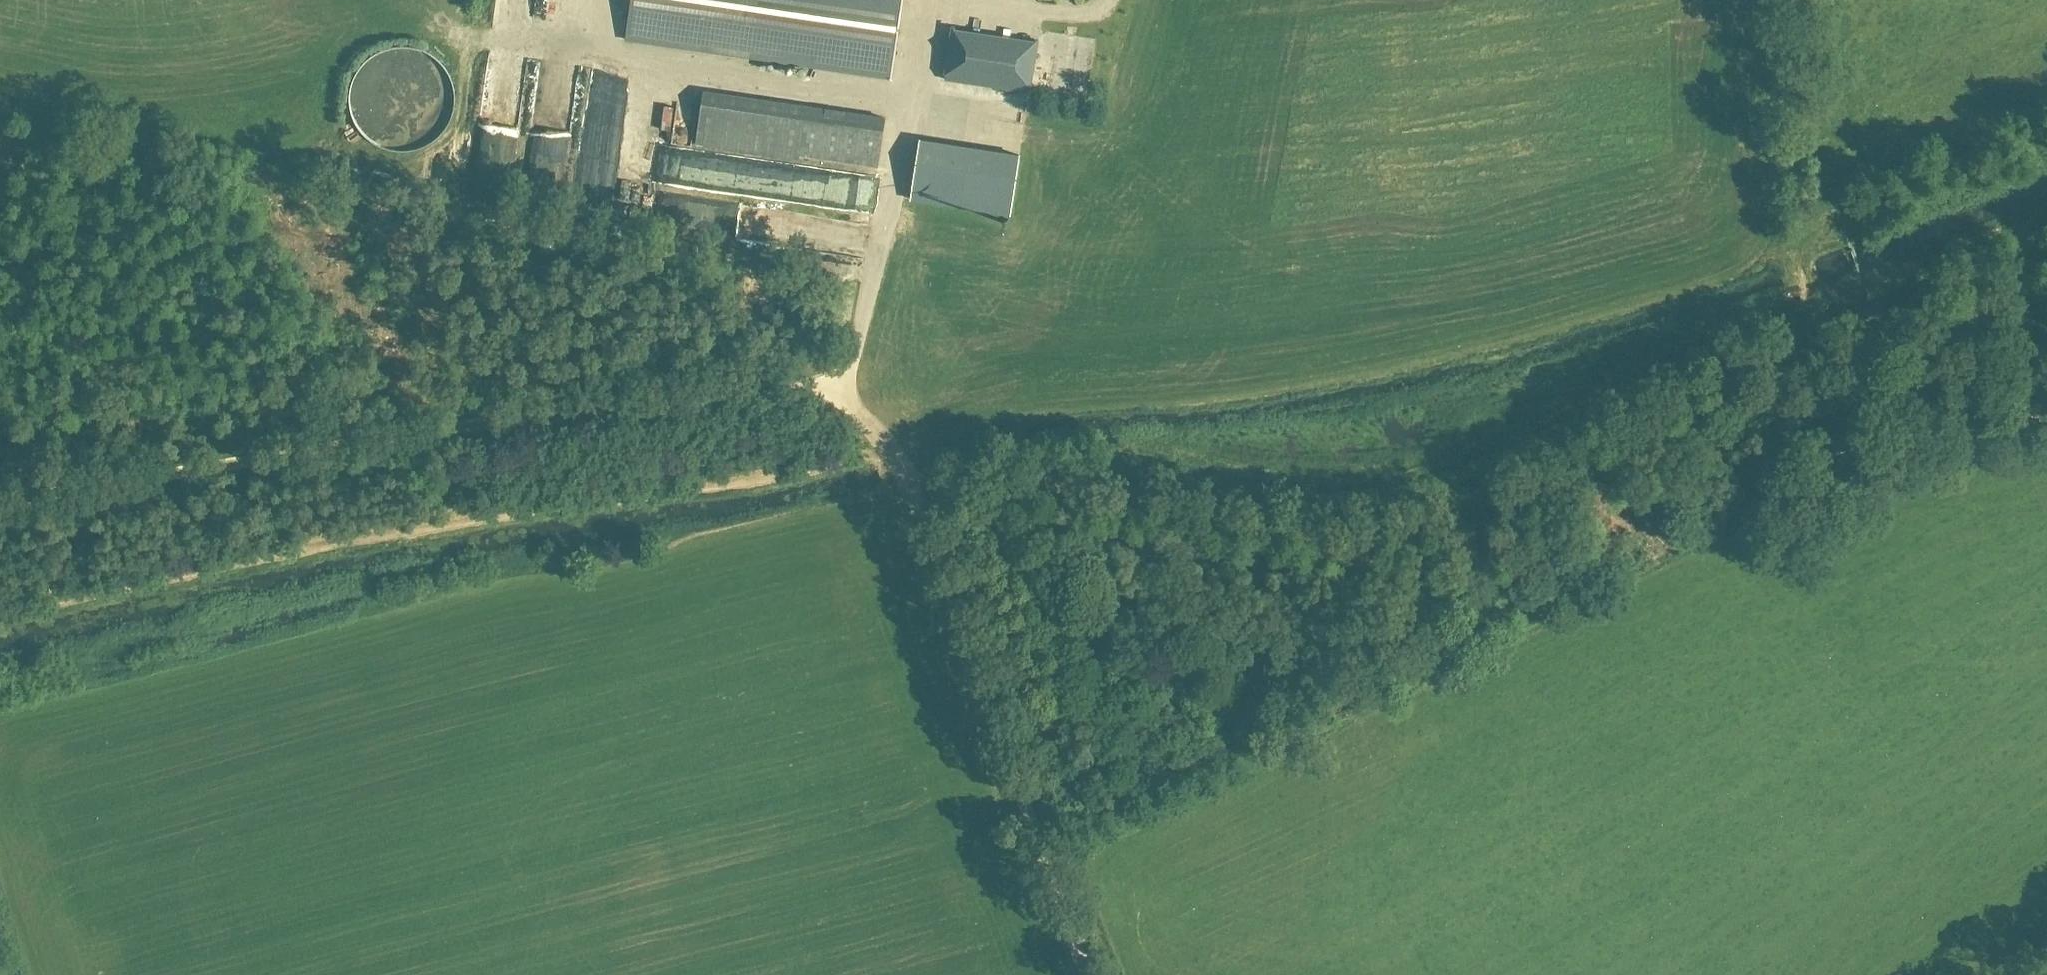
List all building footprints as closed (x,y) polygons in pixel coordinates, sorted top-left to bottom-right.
[(627,37),(890,77),(902,0),(633,0),(627,37)] [(946,78),(1029,90),(1037,39),(953,27),(946,78)] [(620,73),(587,70),(578,155),(611,158),(620,73)] [(703,91),(696,142),(797,157),(798,153),(877,164),(884,118),(703,91)]
